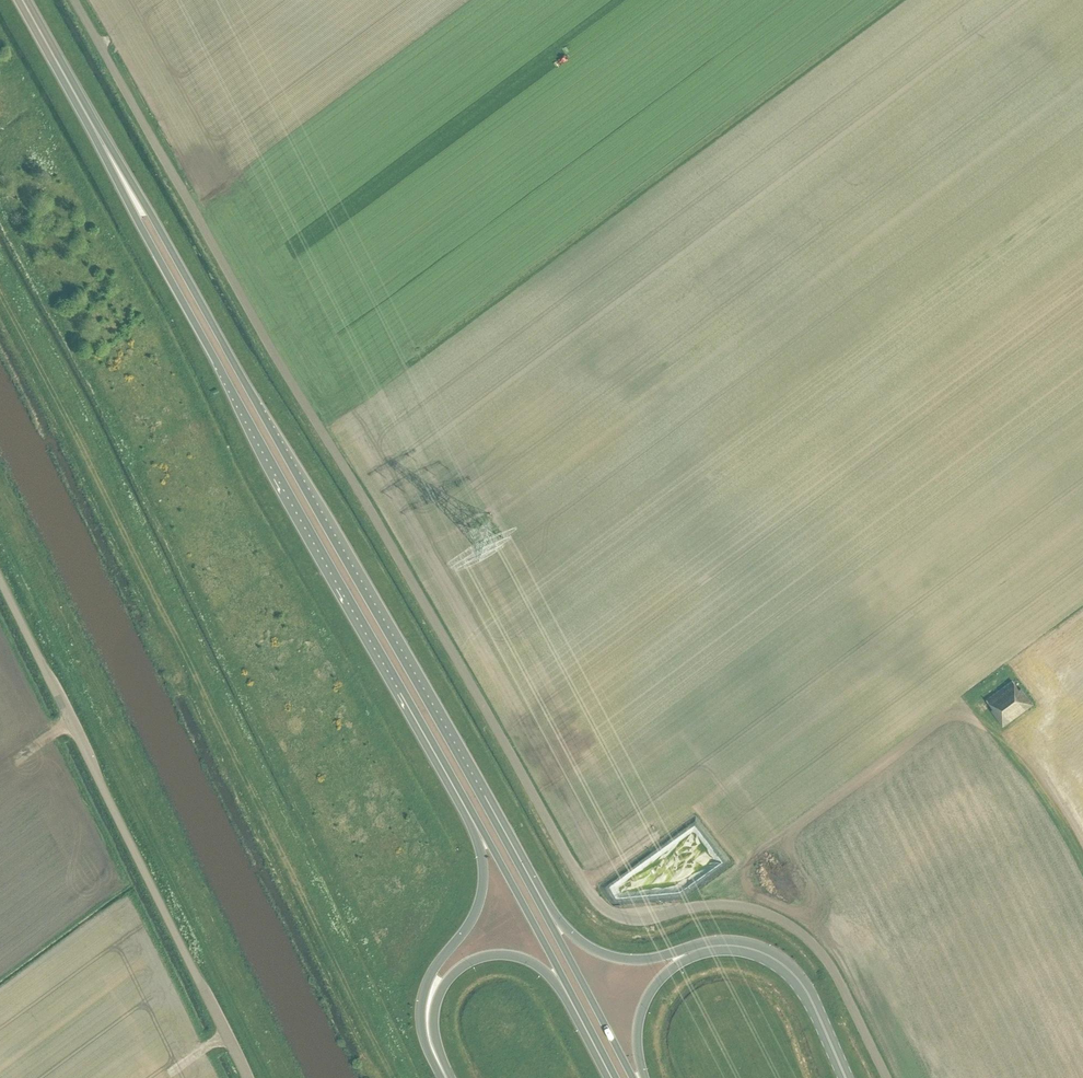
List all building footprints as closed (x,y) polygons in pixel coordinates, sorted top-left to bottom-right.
[(1032,704),(1011,680),(985,699),(992,708),(990,710),(1002,726),(1032,704)]
